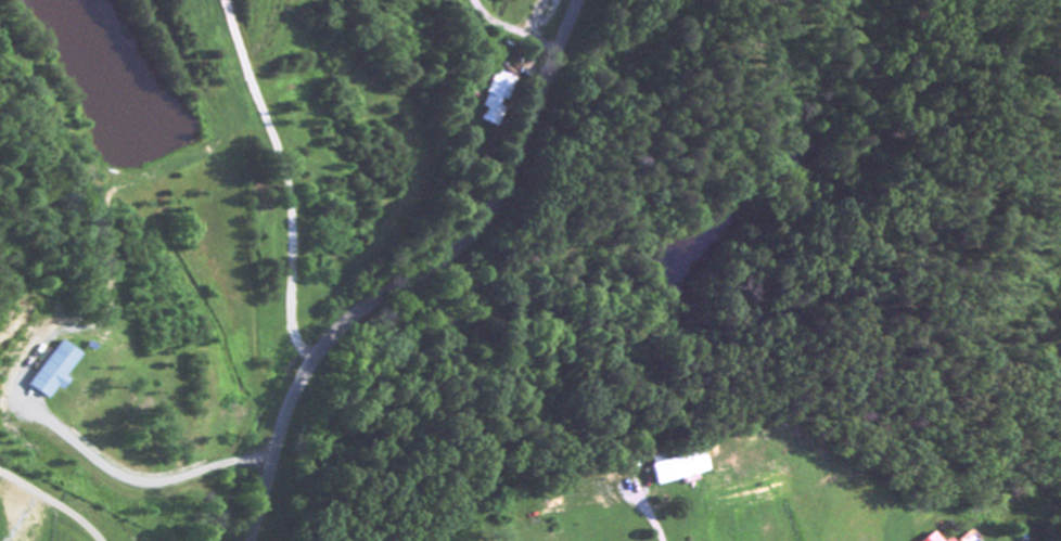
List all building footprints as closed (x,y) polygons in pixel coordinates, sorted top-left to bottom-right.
[(484,111),(480,121),(495,127),(515,79),(494,70),(478,109),(484,111)] [(58,378),(74,356),(55,342),(22,388),(40,401),(49,389),(54,392),(62,381),(58,378)] [(649,487),(704,472),(698,451),(657,462),(655,455),(641,459),(649,487)]
